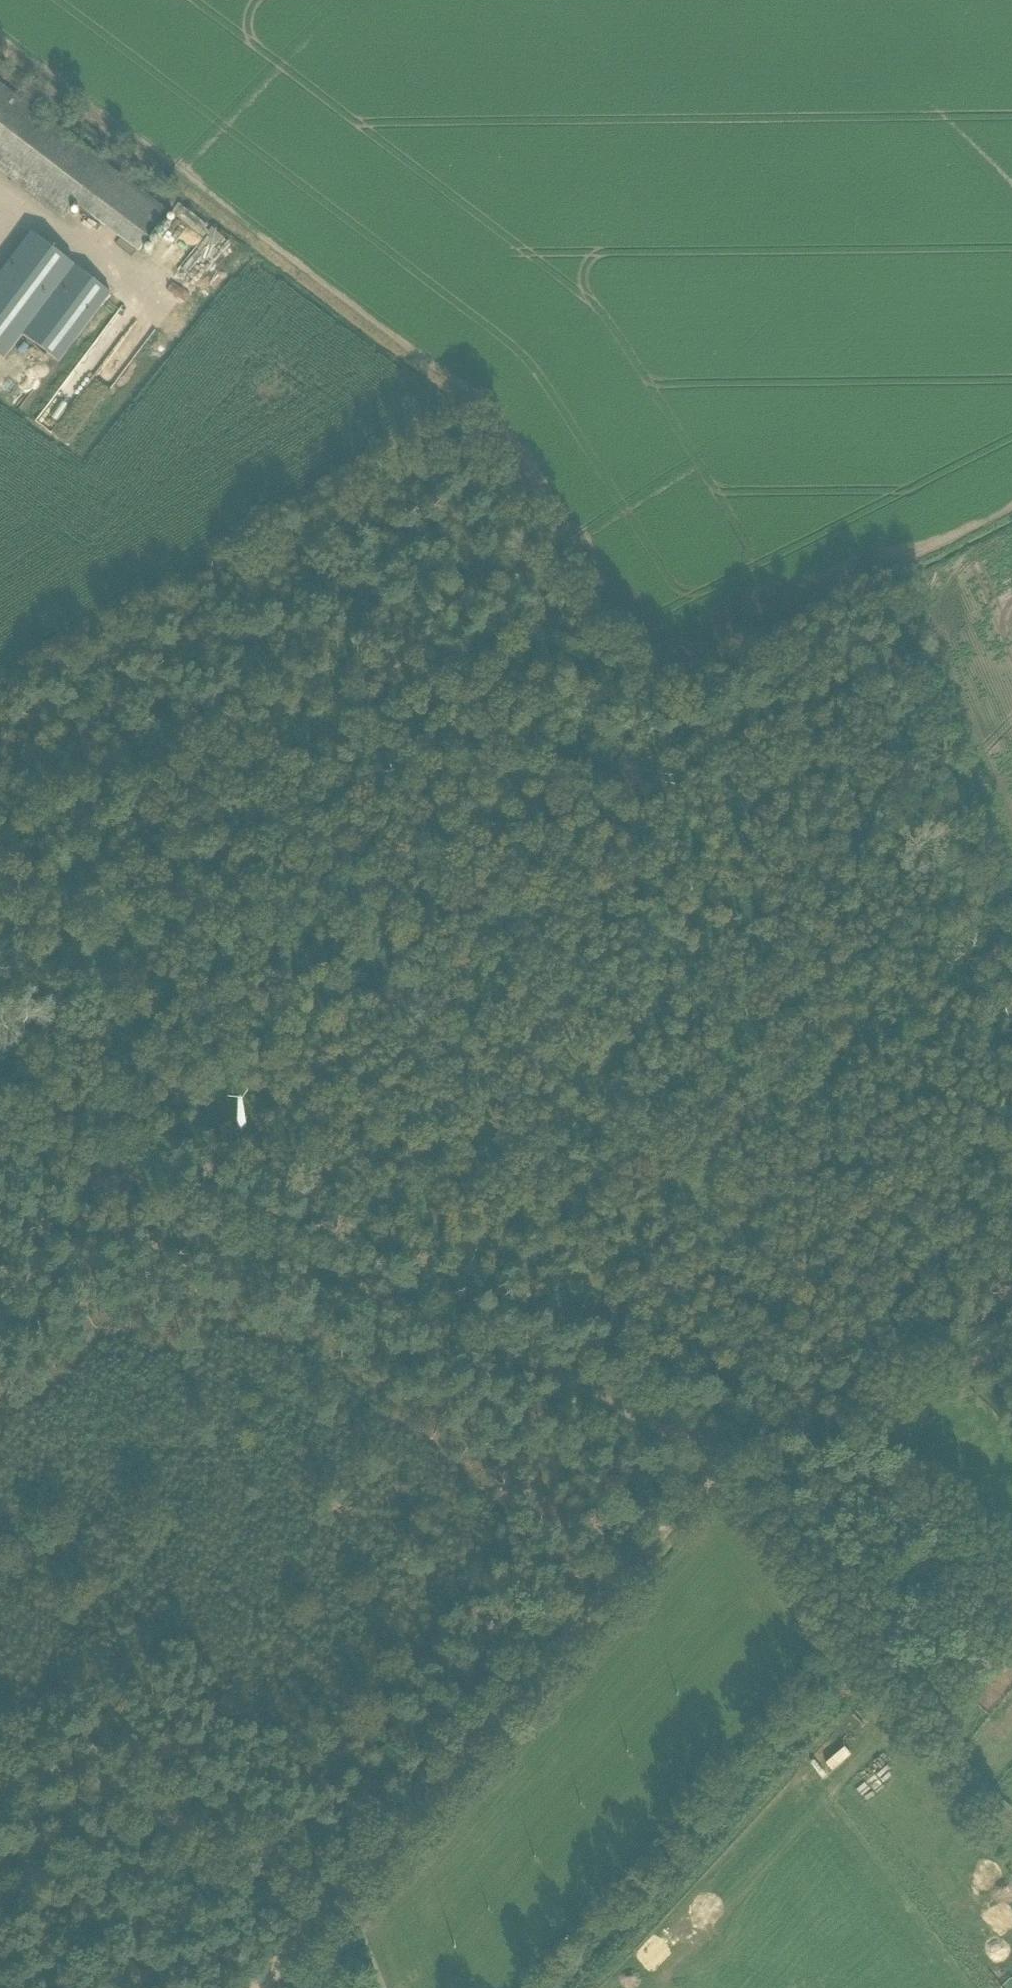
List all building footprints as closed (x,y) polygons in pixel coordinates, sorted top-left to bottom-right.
[(64,218),(73,205),(139,253),(169,213),(105,163),(0,83),(0,170),(64,218)] [(205,237),(186,263),(204,276),(230,241),(178,203),(171,213),(205,237)] [(0,274),(0,358),(5,361),(23,337),(59,364),(112,294),(31,233),(0,274)] [(239,1141),(230,1123),(219,1129),(228,1147),(239,1141)] [(845,1739),(844,1748),(852,1749),(853,1740),(845,1739)] [(822,1746),(817,1754),(824,1759),(829,1751),(822,1746)]
